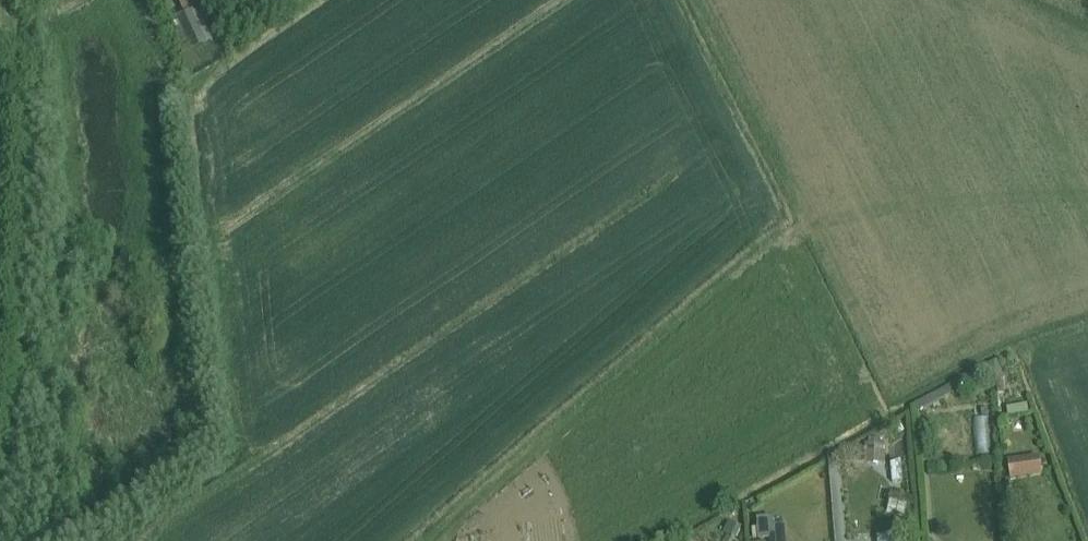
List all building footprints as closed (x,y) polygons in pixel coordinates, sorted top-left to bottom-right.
[(201,48),(222,38),(205,6),(201,7),(197,0),(176,0),(201,48)] [(998,361),(916,405),(918,412),(987,376),(987,387),(997,387),(997,394),(1004,394),(1003,386),(1000,386),(998,361)] [(1028,405),(1007,409),(1009,418),(1030,415),(1028,405)] [(984,452),(998,450),(995,414),(980,416),(984,452)] [(869,444),(865,444),(865,463),(885,464),(885,448),(883,448),(883,444),(881,444),(881,440),(869,439),(869,444)] [(1039,458),(1008,462),(1010,482),(1043,477),(1039,458)] [(901,462),(890,463),(892,482),(903,482),(901,462)] [(890,500),(887,515),(904,519),(907,504),(890,500)] [(728,524),(724,534),(736,539),(740,529),(728,524)] [(753,530),(754,540),(763,540),(771,540),(788,540),(787,527),(757,529),(757,530),(753,530)]
